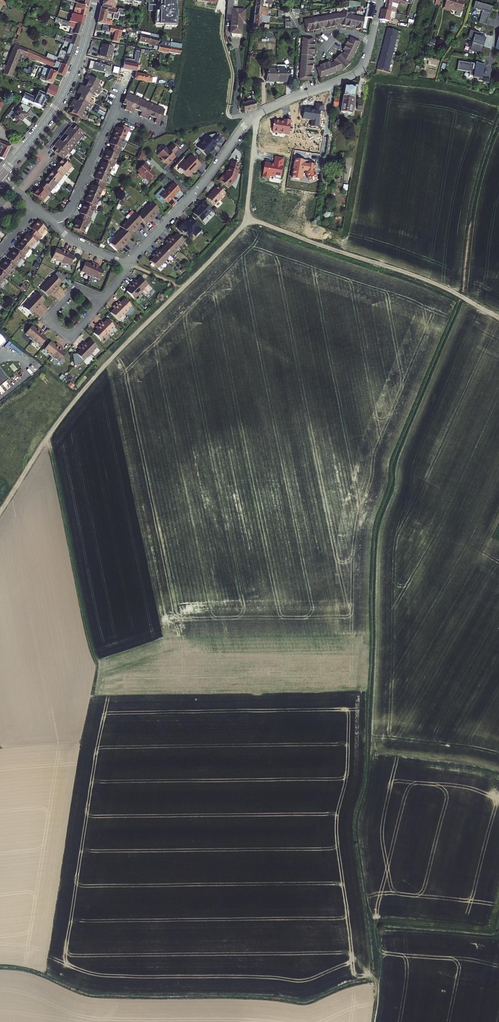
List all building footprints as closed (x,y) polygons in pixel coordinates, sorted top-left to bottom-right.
[(178,0),(160,0),(160,5),(158,5),(154,5),(154,11),(156,11),(156,25),(165,25),(165,27),(177,27),(177,17),(177,11),(178,11),(178,0)] [(226,20),(231,20),(229,33),(230,38),(239,39),(239,35),(240,35),(242,22),(243,22),(244,11),(233,10),(234,0),(228,0),(226,20)] [(254,6),(268,8),(270,8),(271,0),(255,0),(254,6)] [(346,0),(342,0),(340,9),(360,6),(361,2),(346,0)] [(384,12),(389,13),(395,14),(396,15),(398,10),(391,8),(392,4),(410,11),(411,8),(400,3),(398,2),(394,0),(386,0),(384,12)] [(444,10),(450,12),(451,10),(456,12),(457,11),(461,12),(464,2),(459,1),(459,2),(456,1),(456,0),(447,0),(444,10)] [(81,9),(77,23),(83,25),(89,6),(78,3),(77,3),(76,8),(81,9)] [(485,6),(476,3),(474,9),(480,11),(477,22),(484,25),(489,9),(485,7),(485,6)] [(362,29),(365,30),(368,19),(373,21),(377,7),(368,4),(365,17),(362,29)] [(112,8),(102,6),(100,13),(107,14),(113,16),(113,14),(120,16),(120,13),(117,12),(118,8),(112,7),(112,8)] [(268,8),(254,6),(254,15),(267,16),(271,17),(271,15),(268,15),(268,12),(267,12),(268,8)] [(346,25),(349,14),(349,12),(344,11),(344,12),(338,13),(340,22),(343,22),(343,24),(346,25)] [(384,12),(381,11),(378,21),(388,24),(389,19),(393,20),(395,14),(389,13),(384,12)] [(107,14),(100,13),(98,23),(111,25),(115,26),(116,22),(106,19),(107,14)] [(340,22),(338,13),(328,15),(331,26),(336,25),(336,23),(340,22)] [(352,25),(355,26),(357,15),(349,14),(346,25),(352,26),(352,25)] [(267,16),(254,15),(252,29),(260,30),(261,22),(267,23),(267,16)] [(331,26),(328,15),(321,16),(323,26),(325,26),(326,27),(331,26)] [(357,28),(362,29),(365,17),(357,15),(355,26),(358,26),(357,28)] [(320,27),(323,26),(321,16),(313,18),(315,29),(320,28),(320,27)] [(315,29),(313,18),(304,20),(304,25),(305,30),(309,29),(309,30),(315,29)] [(80,37),(83,25),(77,23),(68,20),(67,26),(75,28),(73,35),(80,37)] [(416,23),(410,21),(407,31),(413,33),(416,23)] [(115,26),(111,25),(110,32),(113,32),(113,35),(114,35),(113,41),(120,42),(123,27),(115,26)] [(396,33),(386,30),(384,38),(394,41),(396,33)] [(476,36),(477,33),(467,30),(465,37),(470,39),(468,46),(467,46),(465,50),(478,54),(480,46),(479,46),(481,38),(476,36)] [(144,34),(142,34),(140,41),(150,44),(152,36),(150,36),(150,33),(145,32),(144,34)] [(77,46),(80,37),(73,35),(72,40),(66,38),(64,42),(77,46)] [(160,38),(152,36),(150,44),(159,46),(160,44),(161,44),(162,41),(161,40),(160,38)] [(360,41),(350,37),(348,40),(347,40),(345,44),(356,50),(360,41)] [(394,41),(384,38),(382,46),(392,49),(394,41)] [(303,49),(315,49),(315,44),(314,44),(314,40),(303,39),(303,49)] [(73,57),(77,46),(64,42),(61,52),(62,52),(73,57)] [(165,46),(161,45),(160,51),(171,53),(173,43),(165,42),(165,46)] [(183,45),(173,43),(171,53),(182,54),(183,45)] [(110,45),(104,44),(101,56),(106,57),(110,45)] [(356,50),(345,44),(342,49),(344,50),(343,52),(351,57),(352,57),(356,50)] [(116,47),(110,45),(106,57),(113,59),(116,47)] [(64,77),(68,68),(55,62),(15,46),(12,52),(21,55),(59,69),(57,74),(64,77)] [(392,49),(382,46),(380,54),(390,57),(392,49)] [(302,56),(313,57),(313,55),(315,55),(315,49),(303,49),(302,56)] [(21,55),(12,52),(5,68),(1,67),(0,69),(0,74),(11,79),(21,55)] [(68,68),(73,57),(62,52),(58,61),(56,60),(55,62),(68,68)] [(127,60),(125,69),(137,72),(138,70),(139,66),(142,53),(138,52),(136,62),(127,60)] [(349,62),(351,57),(343,52),(342,54),(341,55),(339,54),(337,57),(346,67),(350,63),(349,62)] [(390,57),(380,54),(377,62),(388,65),(390,57)] [(302,64),(314,65),(314,60),(313,60),(313,57),(302,56),(302,64)] [(343,71),(346,67),(337,57),(334,60),(335,61),(334,62),(333,63),(336,72),(342,70),(343,71)] [(112,63),(97,58),(94,71),(110,74),(113,67),(111,66),(112,63)] [(388,65),(377,62),(375,70),(386,73),(388,65)] [(337,73),(336,72),(333,63),(330,64),(329,63),(324,65),(329,76),(337,73)] [(302,73),(312,73),(312,71),(314,71),(314,65),(302,64),(302,73)] [(473,76),(474,66),(467,65),(467,66),(450,64),(449,72),(462,74),(461,77),(465,78),(465,79),(474,81),(475,76),(473,76)] [(320,80),(329,76),(324,65),(320,67),(320,68),(316,70),(320,80)] [(52,86),(57,74),(44,69),(43,72),(49,74),(47,79),(41,77),(40,81),(51,86),(47,95),(55,98),(59,89),(52,86)] [(277,71),(263,71),(263,78),(267,78),(267,83),(277,83),(277,71)] [(277,71),(277,83),(288,83),(288,78),(292,78),(292,71),(277,71)] [(301,81),(313,82),(313,76),(312,76),(312,73),(302,73),(301,81)] [(87,75),(85,79),(89,81),(86,85),(100,92),(104,85),(87,75)] [(100,92),(86,85),(84,89),(80,87),(79,91),(92,97),(94,94),(98,96),(100,92)] [(357,91),(346,89),(342,116),(345,116),(345,118),(348,119),(349,117),(353,118),(357,91)] [(92,97),(79,91),(77,94),(81,96),(79,100),(92,107),(94,103),(90,101),(92,97)] [(135,96),(127,93),(121,107),(129,110),(135,96)] [(48,98),(39,94),(37,99),(35,98),(34,100),(25,96),(21,105),(28,108),(29,104),(41,109),(44,102),(46,103),(48,98)] [(143,99),(135,96),(129,110),(136,114),(143,99)] [(253,101),(243,103),(244,113),(257,110),(255,96),(252,96),(253,101)] [(150,103),(143,99),(136,114),(144,117),(150,103)] [(92,107),(79,100),(77,103),(73,101),(71,106),(84,112),(86,108),(90,111),(92,107)] [(158,106),(150,103),(144,117),(152,120),(158,106)] [(304,108),(302,119),(311,121),(310,127),(318,128),(320,112),(322,112),(323,106),(316,104),(315,109),(316,109),(316,111),(310,110),(310,109),(309,109),(310,108),(305,107),(305,109),(304,108)] [(32,111),(21,106),(10,118),(17,124),(17,126),(17,127),(19,128),(21,127),(20,126),(20,124),(32,111)] [(84,112),(71,106),(70,109),(73,110),(71,114),(76,117),(74,121),(78,123),(80,119),(84,121),(86,117),(82,116),(84,112)] [(166,109),(158,106),(152,120),(160,124),(166,109)] [(289,134),(291,121),(284,120),(284,122),(281,122),(281,121),(274,120),(272,132),(289,134)] [(134,127),(121,121),(116,133),(129,139),(134,127)] [(73,124),(68,130),(80,140),(85,134),(73,124)] [(68,130),(62,137),(75,147),(80,140),(68,130)] [(129,139),(116,133),(111,145),(124,150),(129,139)] [(200,146),(208,154),(219,143),(218,143),(224,137),(219,133),(212,134),(211,135),(209,135),(206,138),(206,140),(200,146)] [(62,137),(57,143),(69,153),(75,147),(62,137)] [(3,160),(12,147),(0,142),(0,149),(0,158),(3,160)] [(57,143),(52,150),(63,159),(64,160),(69,153),(57,143)] [(175,154),(180,149),(175,144),(170,149),(168,146),(160,154),(164,158),(164,160),(166,162),(168,162),(170,164),(176,158),(175,158),(177,156),(175,154)] [(124,150),(111,145),(106,157),(119,162),(124,150)] [(182,166),(191,175),(197,169),(198,170),(204,165),(194,155),(182,166)] [(119,162),(106,157),(101,169),(114,174),(119,162)] [(283,159),(275,158),(274,165),(264,164),(262,178),(269,179),(270,175),(275,176),(275,178),(279,179),(281,180),(283,167),(282,167),(283,159)] [(64,160),(63,159),(56,168),(66,176),(73,167),(64,160)] [(292,179),(299,180),(301,171),(306,172),(306,173),(309,182),(317,179),(314,172),(316,166),(307,164),(307,165),(305,165),(305,161),(295,160),(292,179)] [(147,177),(150,180),(157,172),(151,166),(152,165),(147,161),(145,164),(143,163),(141,165),(142,167),(139,170),(141,171),(140,173),(145,178),(147,177)] [(224,175),(220,179),(224,184),(225,183),(229,187),(237,179),(241,171),(240,171),(242,164),(235,161),(232,168),(231,167),(229,172),(230,172),(229,174),(228,175),(228,174),(226,176),(224,175)] [(66,176),(56,168),(49,177),(58,185),(66,176)] [(114,174),(101,169),(96,180),(109,186),(114,174)] [(58,185),(49,177),(42,186),(51,193),(58,185)] [(109,186),(96,180),(91,192),(104,198),(109,186)] [(175,182),(162,195),(170,203),(182,189),(175,182)] [(227,193),(219,185),(213,191),(213,192),(209,196),(216,203),(227,193)] [(51,193),(42,186),(34,194),(44,202),(51,193)] [(104,198),(91,192),(86,204),(99,209),(104,198)] [(161,209),(154,201),(150,205),(144,211),(141,215),(137,212),(133,216),(127,222),(128,222),(124,226),(126,228),(122,232),(122,231),(116,238),(113,242),(120,250),(124,246),(126,248),(132,241),(130,240),(134,236),(132,234),(135,230),(137,232),(143,225),(141,224),(144,220),(148,223),(152,219),(154,221),(159,214),(158,213),(161,209)] [(214,210),(205,201),(200,206),(200,207),(195,213),(203,221),(214,210)] [(99,209),(86,204),(81,216),(93,221),(99,209)] [(93,221),(81,216),(76,228),(88,233),(93,221)] [(204,230),(193,218),(188,223),(187,222),(185,224),(184,223),(179,228),(184,232),(190,238),(195,234),(197,236),(204,230)] [(38,222),(30,232),(40,240),(49,230),(38,222)] [(30,232),(22,241),(32,250),(40,240),(30,232)] [(187,241),(180,234),(176,238),(174,236),(171,239),(181,249),(184,246),(183,245),(187,241)] [(170,244),(166,248),(173,255),(177,251),(178,252),(181,249),(171,239),(168,242),(170,244)] [(22,241),(13,251),(24,260),(32,250),(22,241)] [(60,251),(55,248),(51,258),(56,260),(56,261),(60,263),(65,250),(61,248),(60,251)] [(173,255),(166,248),(162,252),(160,250),(155,256),(157,258),(153,262),(160,269),(164,265),(165,266),(170,260),(170,259),(173,255)] [(69,252),(65,250),(60,263),(64,264),(69,266),(73,256),(68,254),(69,252)] [(13,251),(5,261),(15,270),(24,260),(13,251)] [(0,267),(0,274),(7,279),(15,270),(5,261),(0,267)] [(90,264),(84,262),(80,272),(86,274),(85,275),(89,276),(94,264),(90,262),(90,264)] [(98,265),(94,264),(89,276),(93,278),(93,277),(98,279),(102,270),(97,268),(98,265)] [(54,276),(61,283),(66,277),(57,272),(54,276)] [(61,283),(54,276),(49,280),(49,279),(46,282),(56,292),(59,289),(57,287),(61,283)] [(131,282),(141,292),(144,296),(151,289),(147,285),(148,285),(140,277),(136,281),(134,280),(131,282)] [(56,292),(46,282),(43,285),(44,286),(40,290),(47,297),(51,293),(53,295),(56,292)] [(130,287),(126,291),(133,299),(137,295),(138,295),(141,292),(131,282),(128,285),(130,287)] [(40,305),(44,301),(37,293),(33,297),(32,297),(29,300),(39,309),(42,306),(40,305)] [(115,304),(125,314),(128,311),(127,310),(131,306),(124,299),(120,303),(118,301),(115,304)] [(39,309),(29,300),(26,303),(27,303),(23,307),(30,315),(34,311),(36,312),(39,309)] [(114,308),(110,312),(117,320),(121,316),(122,316),(125,314),(115,304),(112,307),(114,308)] [(98,324),(108,334),(111,331),(110,331),(114,327),(107,319),(103,323),(101,321),(98,324)] [(97,329),(93,333),(100,340),(104,337),(108,334),(98,324),(95,327),(97,329)] [(36,330),(31,326),(24,334),(29,338),(28,338),(32,341),(40,330),(37,328),(36,330)] [(40,330),(32,341),(35,344),(35,343),(40,347),(46,339),(42,335),(44,333),(40,330)] [(81,345),(90,355),(93,352),(93,351),(97,347),(90,340),(86,344),(84,342),(81,345)] [(54,345),(50,342),(43,350),(48,353),(47,354),(51,357),(59,346),(56,343),(54,345)] [(80,349),(75,353),(83,361),(87,357),(87,358),(90,355),(81,345),(78,348),(80,349)] [(59,346),(51,357),(54,359),(59,362),(65,354),(61,351),(62,349),(59,346)]
